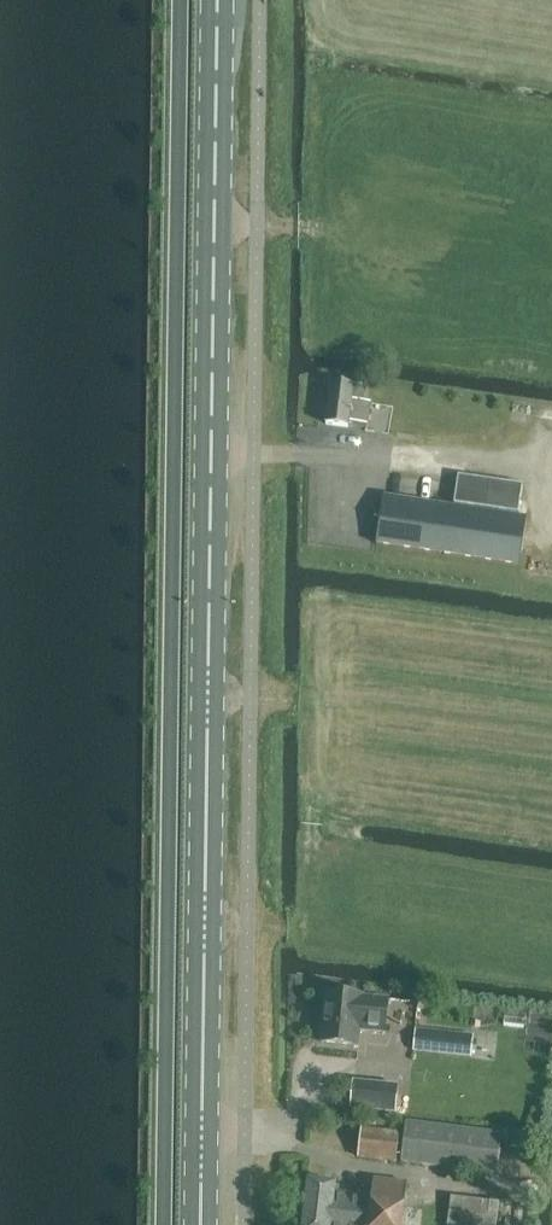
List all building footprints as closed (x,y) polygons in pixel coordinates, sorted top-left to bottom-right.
[(365,402),(367,387),(332,382),(327,424),(349,427),(352,401),(365,402)] [(524,485),(458,475),(454,504),(519,514),(524,485)] [(520,568),(527,520),(384,498),(377,547),(520,568)] [(386,1033),(389,1000),(364,998),(364,995),(327,992),(322,1042),(359,1046),(360,1030),(386,1033)] [(472,1056),(475,1036),(416,1029),(414,1050),(472,1056)] [(354,1081),(351,1109),(395,1114),(398,1086),(354,1081)] [(497,1174),(502,1133),(407,1121),(402,1163),(497,1174)] [(397,1161),(400,1132),(362,1128),(359,1157),(397,1161)] [(305,1224),(402,1224),(407,1183),(375,1179),(373,1197),(339,1193),(340,1186),(335,1185),(310,1182),(305,1224)] [(500,1202),(453,1197),(450,1224),(497,1224),(500,1202)]
